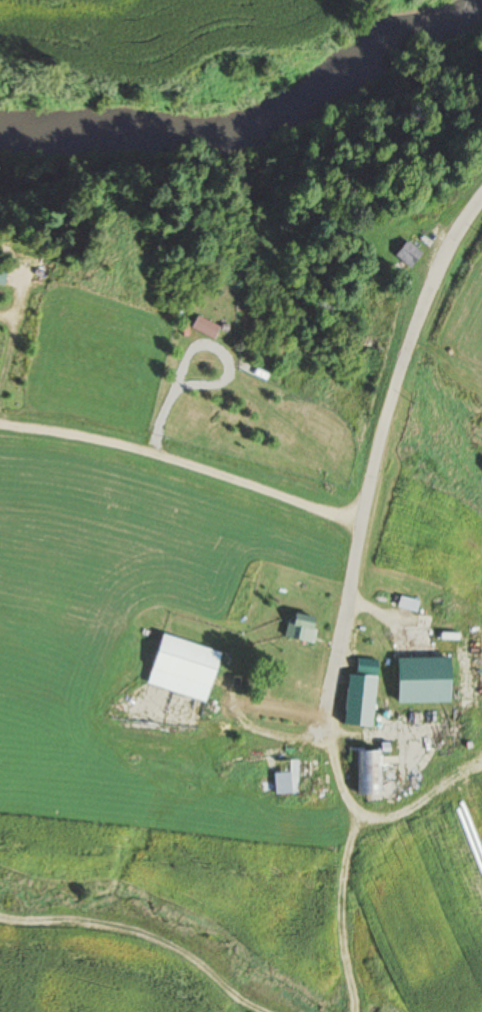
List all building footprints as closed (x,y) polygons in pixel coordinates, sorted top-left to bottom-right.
[(394,255),(409,267),(421,252),(406,240),(394,255)] [(310,644),(318,619),(293,610),(284,636),(310,644)] [(206,701),(221,651),(161,634),(147,684),(206,701)] [(449,702),(449,656),(397,656),(397,702),(449,702)] [(347,674),(343,725),(372,727),(377,660),(358,658),(356,674),(347,674)] [(356,795),(381,795),(381,751),(356,751),(356,795)] [(273,793),(313,793),(313,772),(319,772),(319,760),(273,760),(273,793)]
